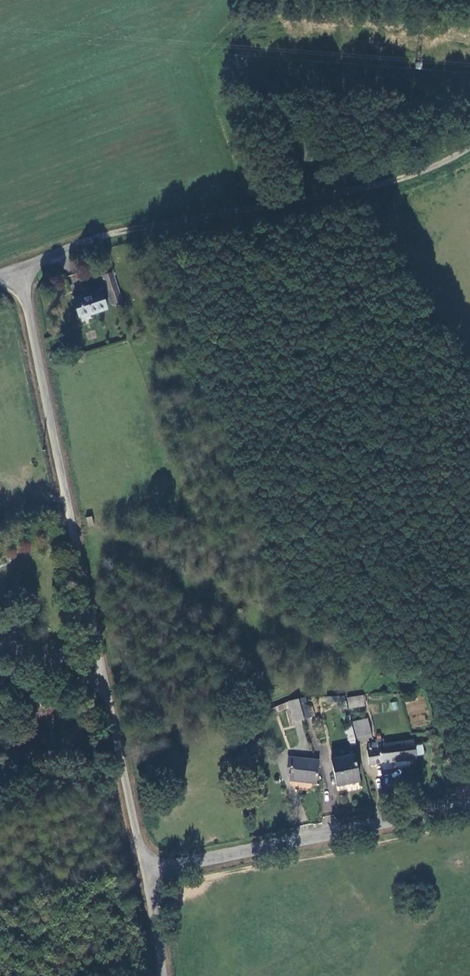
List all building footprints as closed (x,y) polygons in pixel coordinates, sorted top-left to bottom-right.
[(116,305),(125,303),(126,302),(119,274),(110,275),(116,305)] [(105,289),(76,296),(81,315),(110,309),(105,289)] [(304,719),(296,697),(286,702),(293,723),(304,719)] [(310,717),(303,697),(296,697),(304,719),(310,717)] [(352,698),(339,702),(341,711),(355,707),(352,698)] [(360,719),(348,723),(352,738),(366,733),(360,719)] [(367,737),(366,733),(352,738),(354,742),(367,737)] [(390,763),(414,759),(413,756),(411,745),(410,740),(380,746),(380,749),(366,751),(369,766),(381,764),(390,763)] [(419,744),(411,745),(413,756),(422,755),(419,744)] [(331,757),(332,761),(330,762),(335,787),(357,783),(353,757),(350,757),(350,755),(346,755),(346,751),(330,753),(331,757)] [(314,783),(315,759),(311,760),(287,758),(287,769),(291,769),(291,783),(314,783)] [(391,769),(390,763),(381,764),(382,771),(391,769)]
